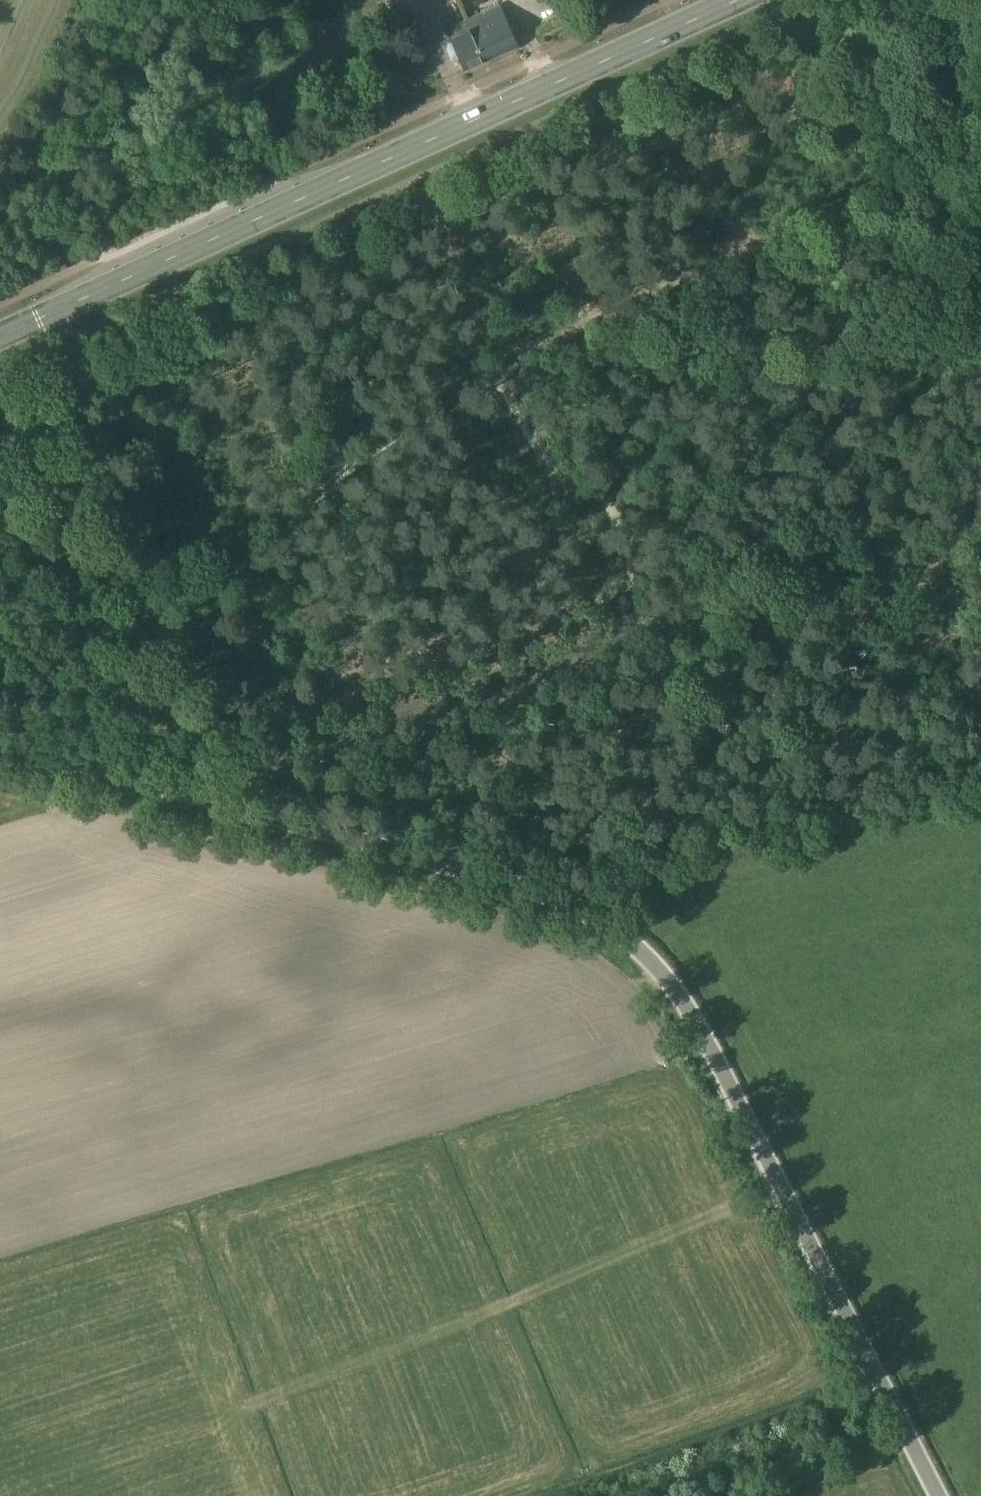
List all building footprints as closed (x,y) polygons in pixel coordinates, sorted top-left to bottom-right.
[(469,19),(486,59),(518,45),(506,18),(511,16),(504,0),(492,0),(479,5),(477,0),(460,0),(469,19)] [(465,69),(486,59),(468,19),(446,27),(453,41),(448,43),(447,48),(450,56),(455,58),(459,56),(465,69)]
